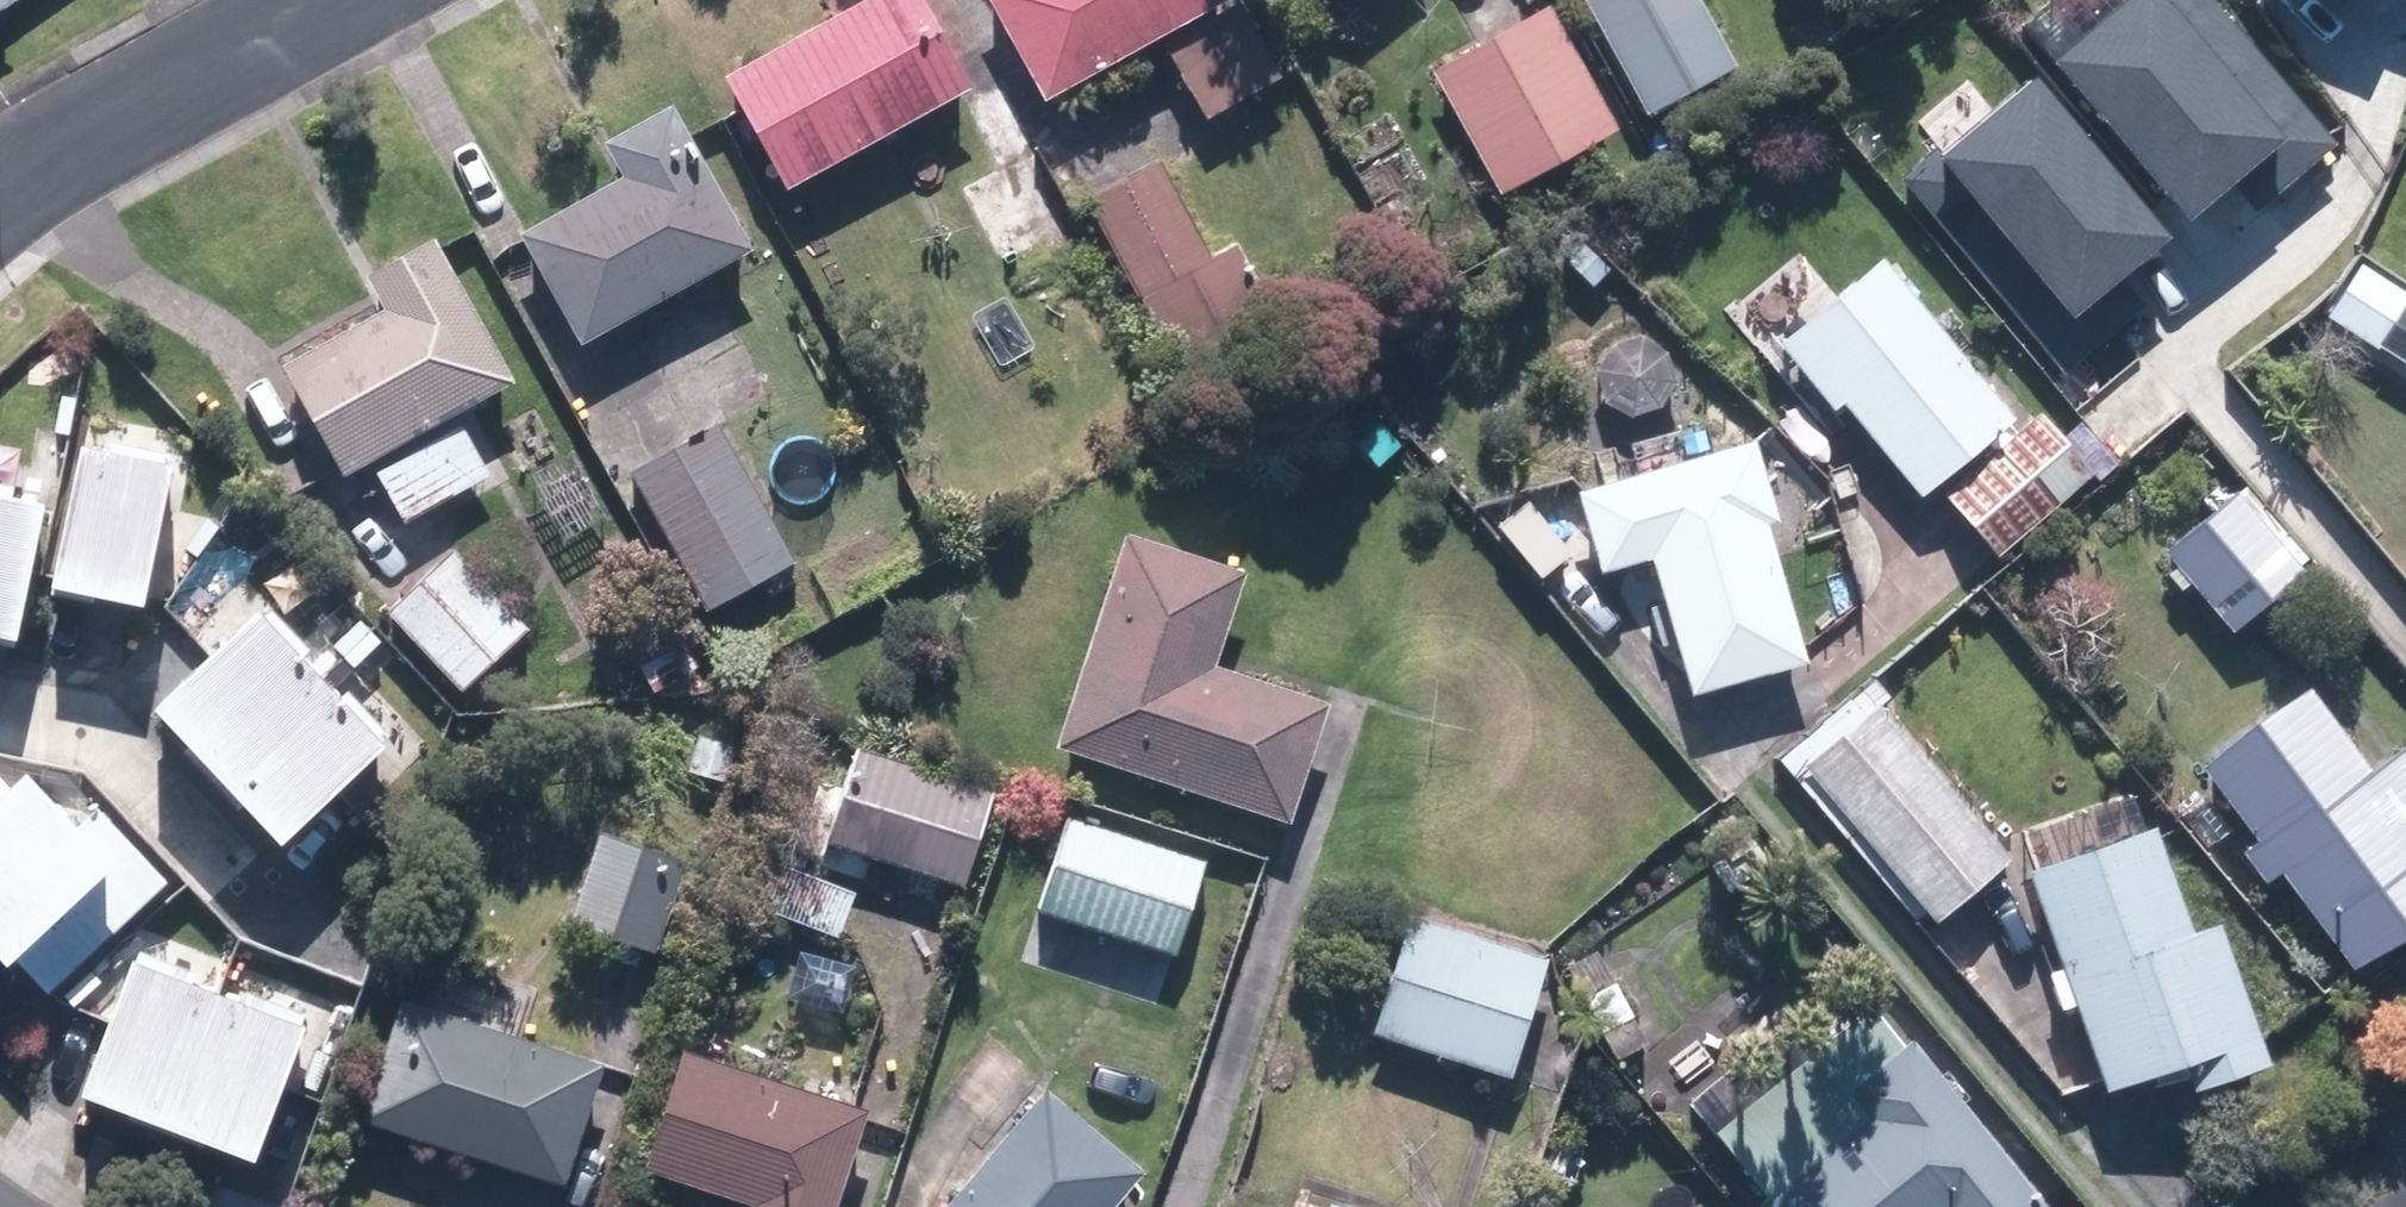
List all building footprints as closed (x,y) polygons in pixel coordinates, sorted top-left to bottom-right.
[(960,88),(910,0),(868,0),(719,83),(779,189),(960,88)] [(1035,103),(1215,3),(1213,0),(976,0),(1035,103)] [(1689,0),(1577,0),(1641,113),(1725,66),(1689,0)] [(2212,0),(2128,0),(2054,62),(2189,222),(2236,182),(2259,209),(2335,145),(2212,0)] [(1608,132),(1542,12),(1428,73),(1494,193),(1608,132)] [(1201,122),(1269,82),(1230,15),(1162,56),(1201,122)] [(2168,238),(2037,82),(1946,158),(1936,146),(1900,176),(2065,374),(2148,305),(2123,275),(2168,238)] [(571,345),(739,253),(661,111),(596,146),(618,185),(514,242),(571,345)] [(1227,245),(1202,259),(1149,165),(1081,204),(1179,378),(1272,326),(1227,245)] [(2005,422),(1865,263),(1771,344),(1911,504),(2005,422)] [(274,369),(335,479),(505,386),(444,276),(274,369)] [(1988,560),(2082,478),(2028,416),(1934,498),(1988,560)] [(789,564),(711,428),(622,479),(701,615),(789,564)] [(456,429),(369,476),(396,526),(483,480),(456,429)] [(1564,494),(1586,574),(1640,560),(1679,698),(1794,666),(1756,528),(1765,525),(1742,444),(1564,494)] [(144,608),(173,463),(81,445),(52,590),(144,608)] [(45,504),(0,495),(0,636),(18,639),(45,504)] [(2228,495),(2156,554),(2221,634),(2293,575),(2228,495)] [(1234,576),(1112,537),(1043,751),(1280,827),(1319,707),(1204,670),(1234,576)] [(518,628),(445,555),(382,618),(455,691),(518,628)] [(150,714),(281,846),(384,745),(252,613),(150,714)] [(2398,744),(2356,774),(2296,692),(2189,770),(2336,972),(2405,921),(2405,755),(2398,744)] [(1999,860),(1866,706),(1791,770),(1925,924),(1999,860)] [(987,792),(847,750),(817,849),(957,891),(987,792)] [(169,882),(98,806),(78,825),(27,770),(11,785),(0,773),(0,957),(7,965),(15,958),(48,994),(169,882)] [(1199,864),(1060,820),(1030,913),(1169,957),(1199,864)] [(2253,1067),(2207,928),(2179,937),(2145,833),(2019,874),(2090,1092),(2170,1067),(2178,1091),(2253,1067)] [(680,864),(590,834),(560,923),(650,953),(680,864)] [(757,862),(739,907),(831,942),(848,897),(757,862)] [(1536,962),(1401,919),(1364,1037),(1498,1080),(1536,962)] [(306,1028),(131,962),(80,1096),(254,1163),(306,1028)] [(594,1067),(388,1001),(348,1123),(555,1190),(594,1067)] [(1901,1042),(1894,1047),(1866,1012),(1707,1137),(1756,1198),(1744,1206),(1745,1206),(2032,1206),(1901,1042)] [(740,1206),(825,1206),(856,1114),(670,1053),(631,1171),(740,1206)] [(1029,1091),(929,1206),(1097,1206),(1125,1174),(1029,1091)]
